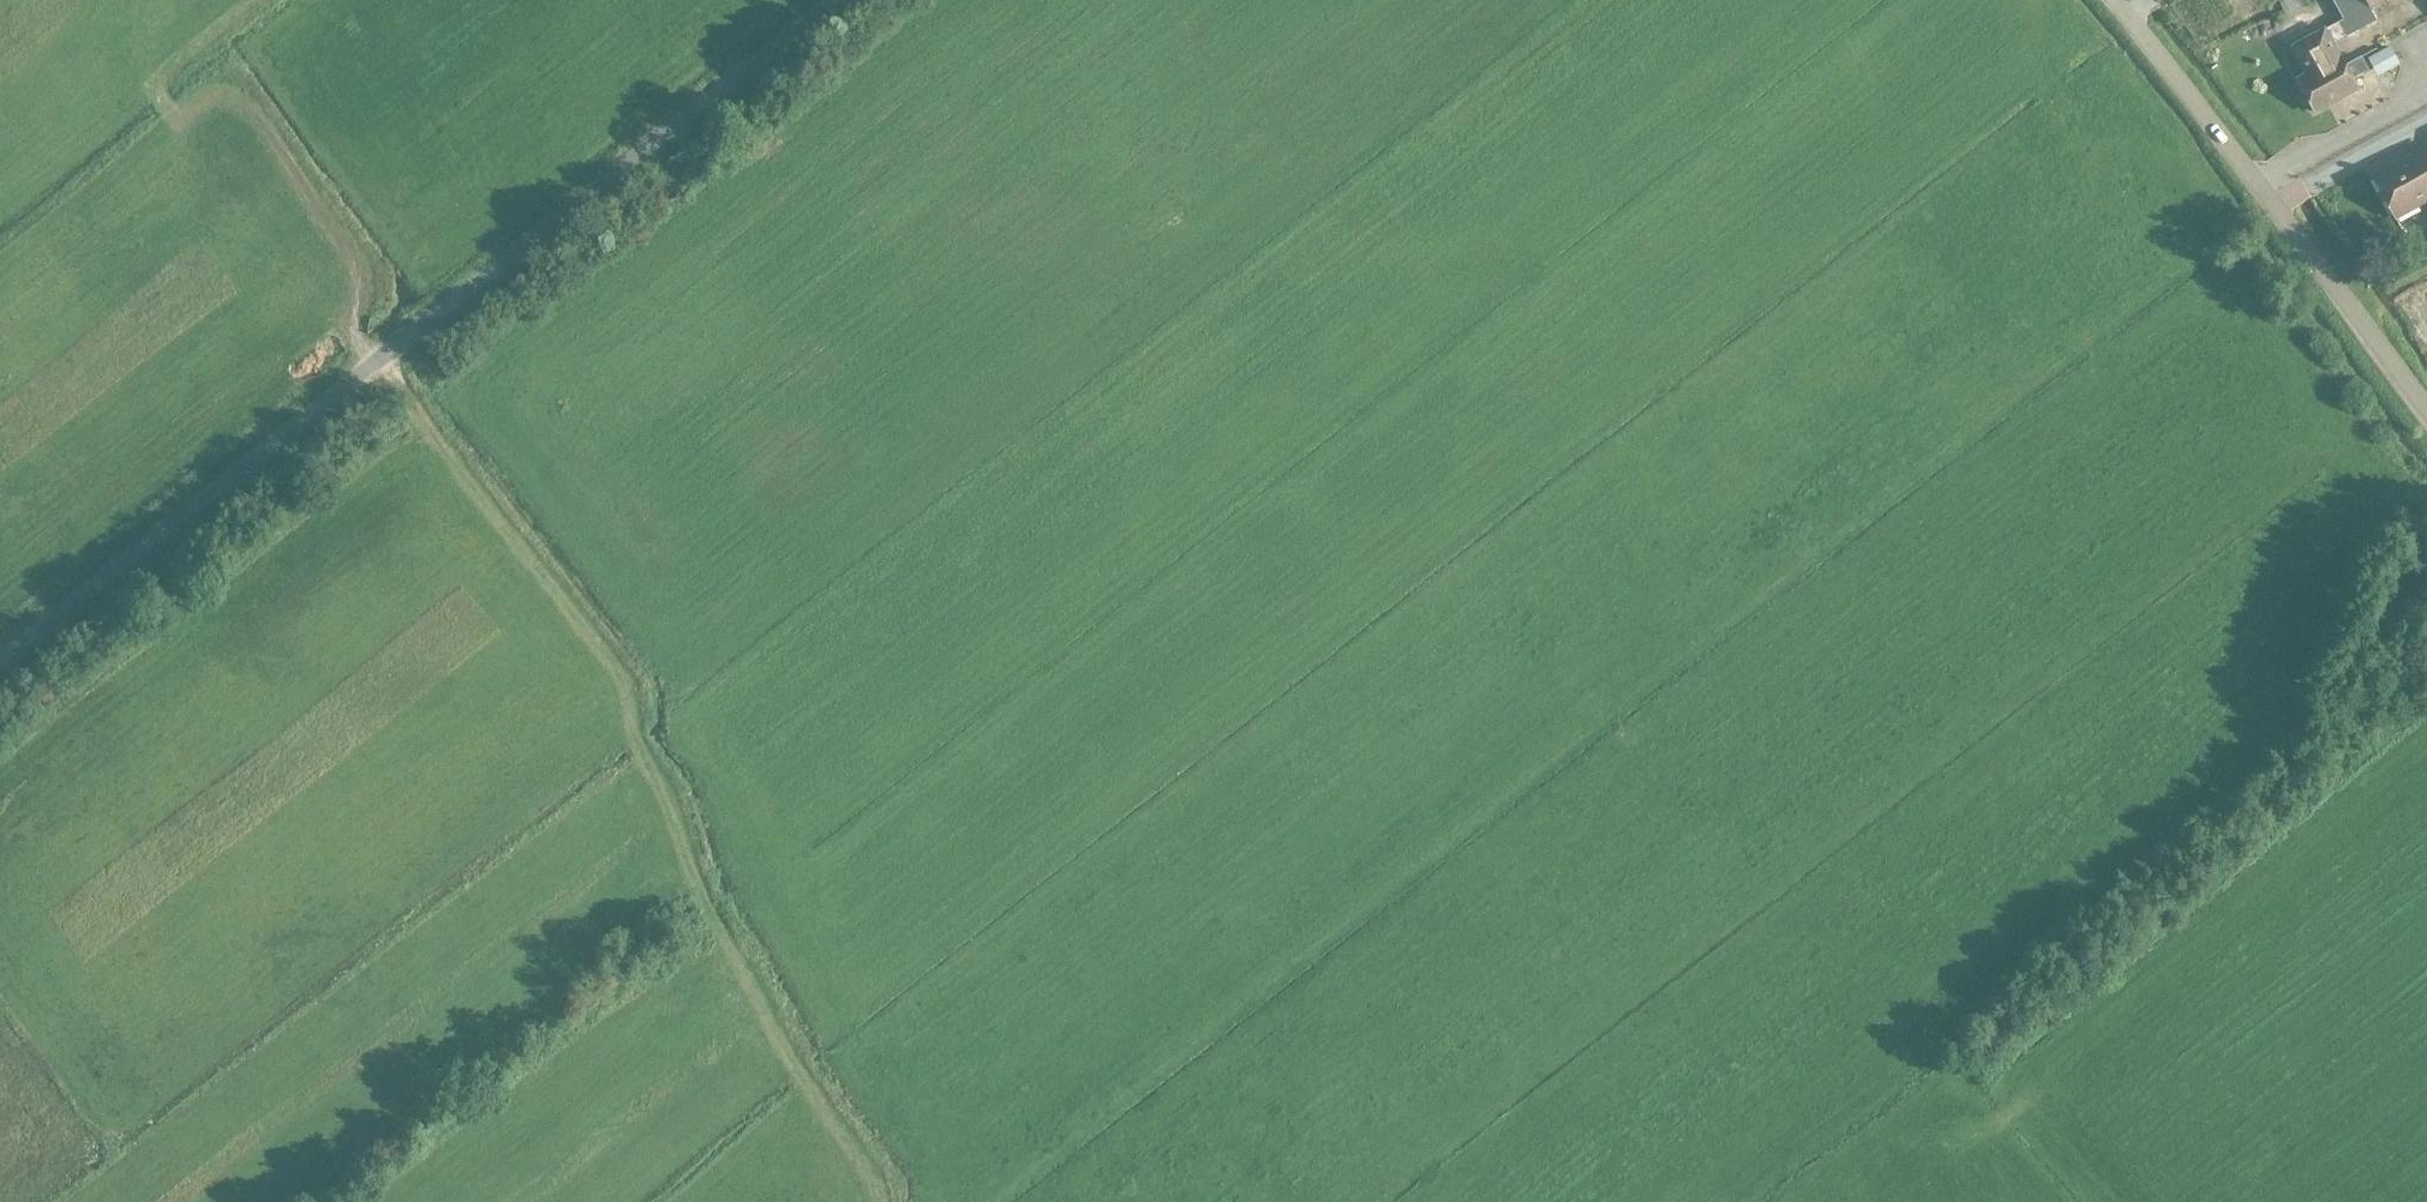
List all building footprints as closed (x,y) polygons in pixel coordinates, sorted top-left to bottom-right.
[(2345,21),(2370,7),(2371,10),(2388,0),(2333,0),(2345,21)] [(2339,22),(2326,29),(2325,28),(2292,46),(2307,73),(2309,77),(2323,69),(2326,75),(2345,65),(2333,42),(2346,35),(2339,22)] [(2377,53),(2386,70),(2399,64),(2389,46),(2377,53)] [(2309,77),(2307,73),(2298,78),(2315,111),(2358,89),(2345,65),(2326,75),(2323,69),(2309,77)] [(2372,176),(2395,218),(2426,201),(2426,146),(2372,176)]
